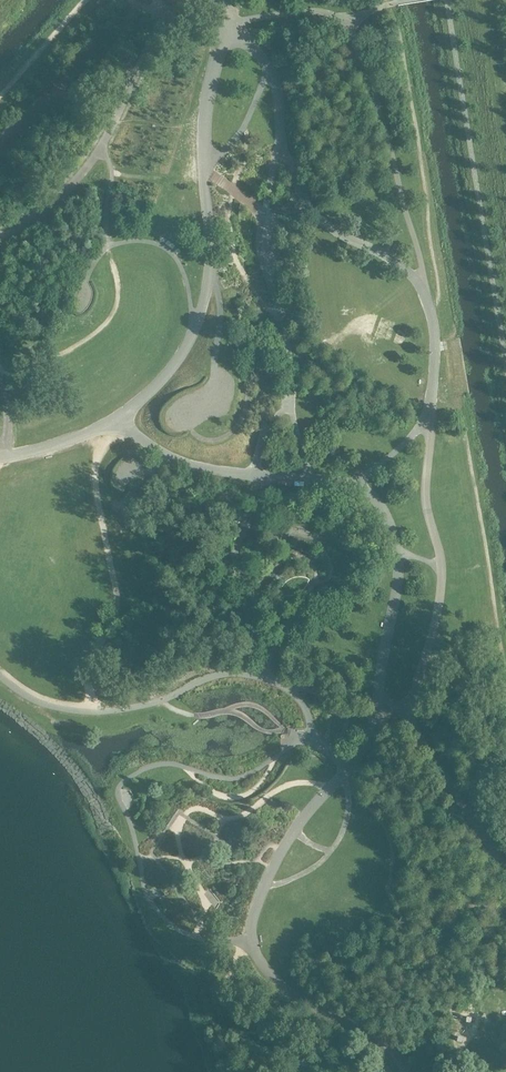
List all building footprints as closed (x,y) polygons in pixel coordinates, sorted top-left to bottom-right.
[(134,497),(110,496),(109,545),(132,546),(134,497)] [(306,764),(297,776),(304,782),(314,771),(306,764)]
